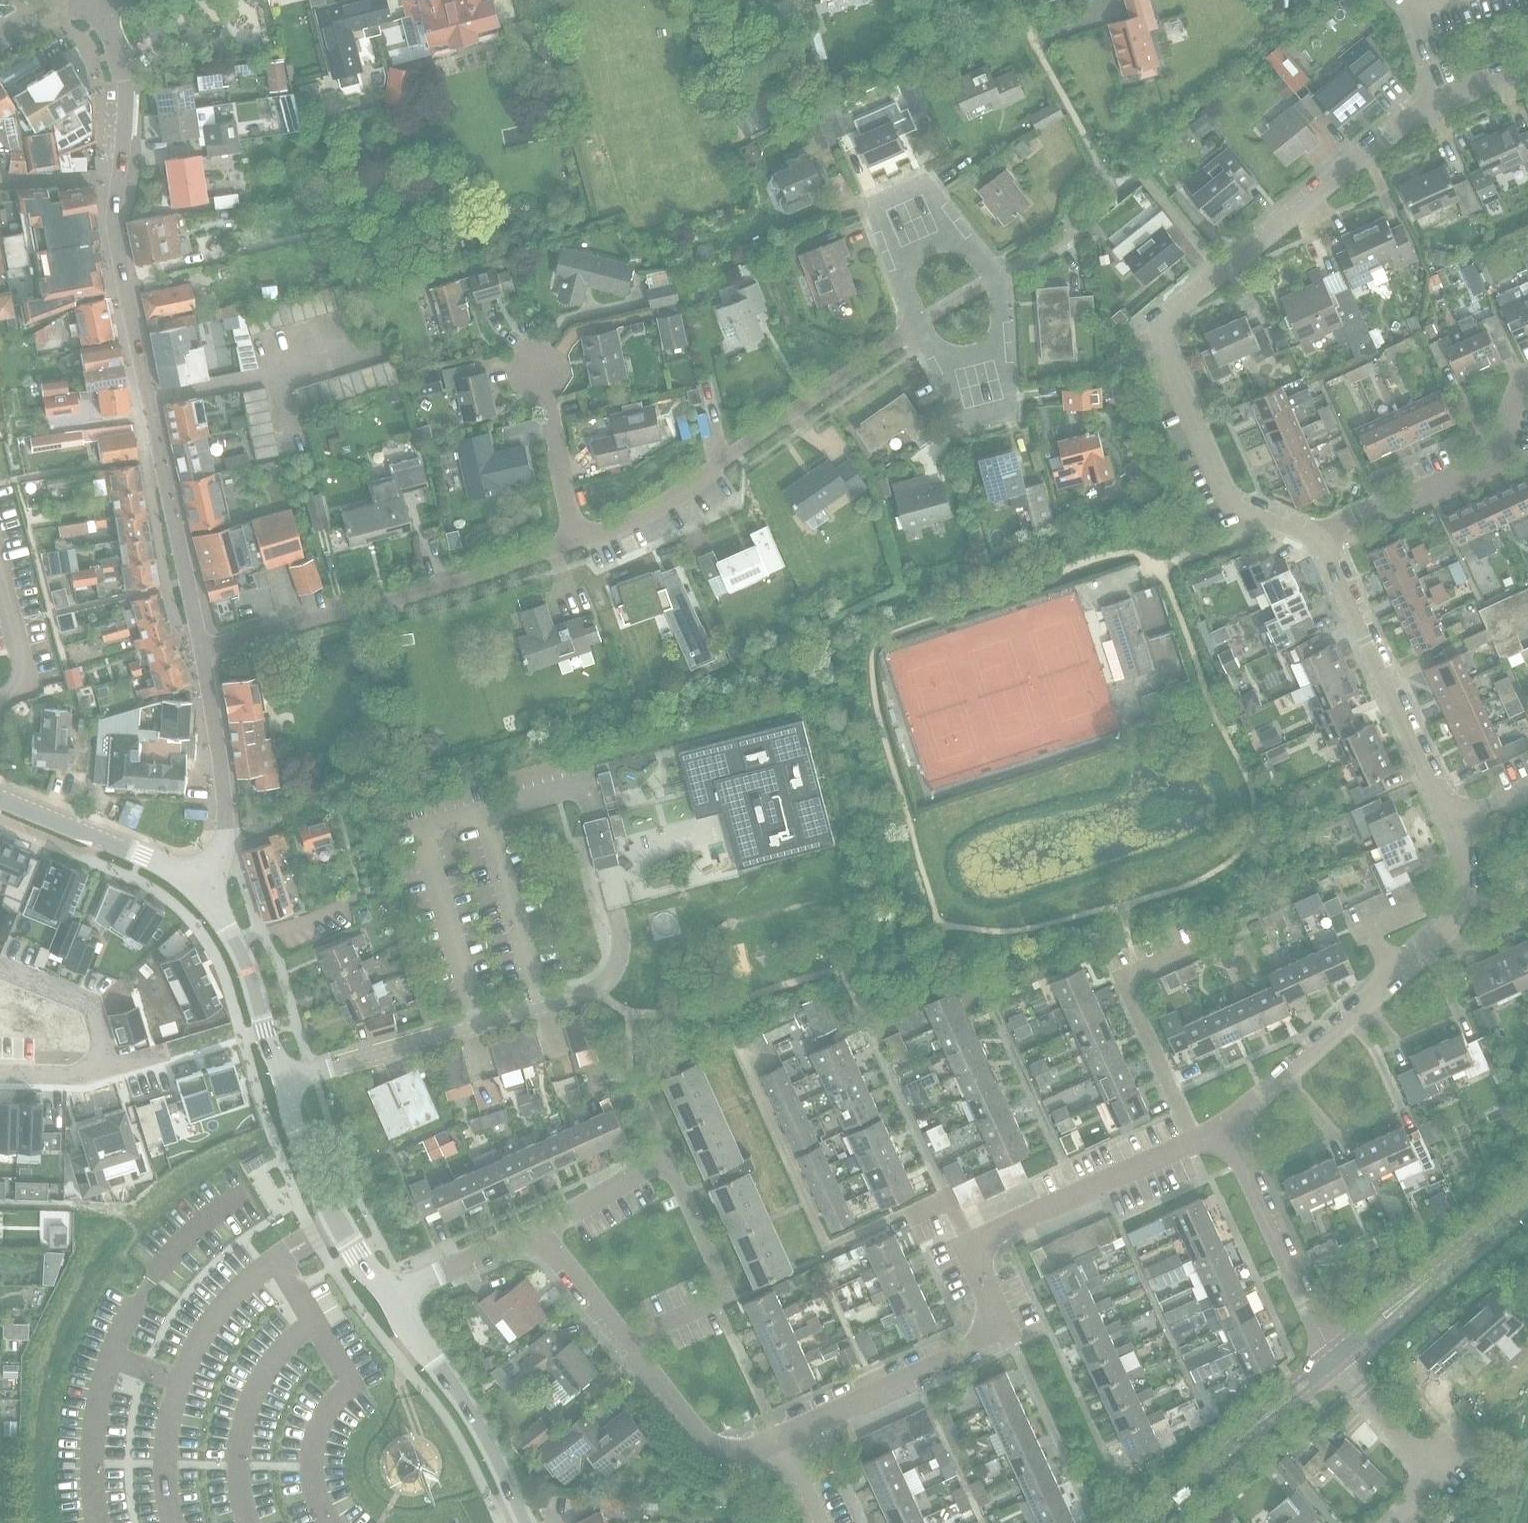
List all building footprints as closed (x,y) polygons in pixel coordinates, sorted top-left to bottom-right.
[(321,9),(336,70),(359,64),(349,24),(392,13),(388,0),(356,0),(321,9)] [(403,16),(410,44),(434,37),(437,48),(455,44),(454,41),(459,39),(462,41),(471,38),(473,35),(477,34),(482,37),(496,33),(498,29),(497,25),(497,19),(492,0),(407,0),(406,2),(407,8),(413,11),(413,13),(403,16)] [(1123,73),(1139,69),(1141,77),(1156,72),(1154,64),(1158,63),(1148,28),(1157,26),(1150,0),(1126,0),(1131,17),(1109,23),(1123,73)] [(958,27),(966,38),(977,30),(969,19),(958,27)] [(1340,56),(1348,66),(1314,94),(1339,123),(1373,95),(1365,85),(1379,74),(1388,66),(1364,37),(1354,44),(1340,56)] [(93,104),(73,69),(82,63),(70,42),(60,48),(58,44),(46,51),(44,48),(35,53),(34,51),(32,52),(44,72),(44,71),(56,90),(49,94),(51,97),(44,102),(52,116),(57,151),(93,137),(93,104)] [(1266,55),(1295,90),(1310,78),(1281,43),(1266,55)] [(57,151),(52,116),(44,102),(51,97),(49,94),(56,90),(44,71),(44,72),(32,52),(0,71),(0,84),(13,106),(25,171),(36,169),(35,168),(50,165),(51,167),(59,165),(57,151)] [(235,72),(256,70),(255,62),(234,65),(235,72)] [(197,80),(153,86),(157,112),(194,106),(192,92),(199,91),(198,88),(221,85),(218,65),(195,69),(197,80)] [(1003,103),(1025,93),(1015,70),(994,79),(988,65),(952,81),(964,110),(999,94),(1003,103)] [(414,72),(393,68),(387,98),(409,102),(414,72)] [(911,107),(926,101),(914,71),(899,77),(911,107)] [(10,149),(8,170),(25,171),(13,106),(0,84),(0,148),(10,149)] [(734,111),(745,134),(769,124),(758,100),(734,111)] [(1038,129),(1064,115),(1056,100),(1030,115),(1038,129)] [(194,106),(157,112),(161,138),(203,132),(205,142),(237,137),(234,117),(212,120),(210,104),(194,106)] [(1308,149),(1320,140),(1292,106),(1271,123),(1276,129),(1266,138),(1283,159),(1303,143),(1308,149)] [(829,113),(838,135),(853,129),(844,107),(829,113)] [(898,135),(916,128),(907,108),(885,118),(888,124),(856,138),(867,163),(904,148),(898,135)] [(814,121),(812,122),(824,147),(836,142),(822,109),(811,114),(814,121)] [(1469,172),(1482,202),(1498,195),(1488,173),(1524,157),(1527,165),(1527,131),(1520,134),(1516,125),(1492,136),(1491,134),(1473,142),(1484,166),(1469,172)] [(229,139),(205,142),(207,154),(241,149),(239,137),(237,137),(229,139)] [(1014,145),(1023,158),(1033,150),(1024,138),(1014,145)] [(1245,188),(1255,180),(1229,147),(1207,166),(1216,177),(1194,195),(1214,220),(1236,202),(1238,205),(1251,195),(1245,188)] [(8,170),(10,149),(0,148),(0,169),(8,170)] [(167,181),(202,176),(198,153),(163,158),(167,181)] [(810,204),(804,191),(822,184),(811,159),(778,173),(780,175),(774,177),(773,182),(775,187),(780,189),(785,187),(789,196),(784,198),(782,202),(786,211),(790,213),(810,204)] [(1464,213),(1479,206),(1466,177),(1452,183),(1443,165),(1428,172),(1429,174),(1403,186),(1416,215),(1456,196),(1464,213)] [(1004,221),(1029,201),(1012,179),(1014,177),(1006,167),(979,188),(986,197),(984,199),(996,214),(997,212),(1004,221)] [(202,176),(167,181),(170,204),(205,198),(202,176)] [(3,269),(5,268),(28,264),(31,278),(35,277),(39,295),(19,299),(23,321),(73,302),(72,296),(103,290),(98,265),(100,264),(95,239),(98,239),(93,213),(95,213),(90,185),(46,193),(45,187),(0,189),(0,199),(16,199),(18,209),(28,207),(31,222),(20,224),(22,232),(1,236),(0,230),(0,251),(3,269)] [(215,207),(237,203),(236,191),(213,194),(215,207)] [(1101,230),(1120,214),(1112,205),(1092,220),(1101,230)] [(172,211),(160,214),(126,221),(134,263),(181,253),(172,211)] [(1364,224),(1380,261),(1392,255),(1396,265),(1417,256),(1405,229),(1393,234),(1384,214),(1364,224)] [(1146,280),(1183,251),(1159,220),(1147,230),(1151,235),(1125,255),(1133,265),(1125,272),(1137,286),(1145,279),(1146,280)] [(1371,272),(1383,266),(1380,261),(1364,224),(1343,233),(1352,253),(1340,258),(1352,285),(1366,279),(1373,276),(1371,272)] [(842,257),(848,255),(842,238),(799,254),(807,275),(813,273),(824,304),(855,292),(842,257)] [(627,291),(634,264),(564,246),(556,273),(565,275),(560,296),(582,301),(587,281),(627,291)] [(478,302),(503,294),(495,267),(460,278),(459,277),(429,286),(442,330),(471,321),(462,289),(474,286),(478,302)] [(1358,359),(1378,350),(1351,291),(1332,300),(1318,268),(1310,271),(1315,282),(1283,296),(1303,341),(1342,323),(1349,338),(1351,338),(1354,345),(1352,346),(1358,359)] [(1442,281),(1438,272),(1429,275),(1428,292),(1434,290),(1432,285),(1442,281)] [(1495,294),(1507,320),(1521,314),(1527,328),(1527,279),(1518,284),(1495,294)] [(756,313),(766,309),(756,281),(738,288),(742,298),(716,307),(727,337),(738,333),(743,344),(764,335),(756,313)] [(145,314),(149,330),(149,331),(194,321),(193,313),(173,317),(169,314),(168,311),(194,306),(189,282),(140,292),(145,314)] [(653,306),(680,300),(676,282),(648,288),(653,306)] [(1064,346),(1073,346),(1068,285),(1042,287),(1043,304),(1038,305),(1042,359),(1065,357),(1064,346)] [(331,286),(320,289),(326,312),(338,309),(331,286)] [(326,312),(320,289),(309,292),(315,315),(326,312)] [(309,292),(298,295),(304,318),(315,315),(309,292)] [(287,298),(293,322),(304,318),(298,295),(287,298)] [(69,323),(69,326),(108,318),(104,298),(79,303),(74,307),(77,321),(69,323)] [(282,325),(293,322),(287,298),(275,302),(282,325)] [(275,302),(264,305),(271,328),(282,325),(275,302)] [(248,334),(260,331),(253,308),(243,311),(241,303),(214,308),(216,317),(237,313),(239,326),(232,327),(234,341),(236,340),(237,345),(235,345),(240,370),(257,366),(248,334)] [(665,345),(685,341),(679,313),(659,318),(665,345)] [(1245,313),(1225,322),(1239,354),(1251,349),(1256,361),(1276,352),(1264,326),(1253,331),(1245,313)] [(1458,319),(1466,337),(1480,368),(1501,359),(1493,342),(1505,337),(1494,314),(1476,322),(1472,313),(1458,319)] [(1407,318),(1414,334),(1423,330),(1416,314),(1407,318)] [(71,335),(79,333),(81,342),(112,336),(108,318),(69,326),(71,335)] [(208,376),(197,321),(194,321),(149,331),(159,385),(208,376)] [(1423,325),(1428,338),(1437,334),(1432,321),(1423,325)] [(1228,359),(1239,354),(1225,322),(1205,331),(1213,349),(1202,353),(1214,379),(1233,371),(1228,359)] [(595,381),(623,375),(613,330),(585,336),(595,381)] [(1458,378),(1480,368),(1466,337),(1445,347),(1441,337),(1429,343),(1440,367),(1450,362),(1458,378)] [(1402,339),(1393,343),(1398,354),(1407,350),(1402,339)] [(125,383),(117,340),(81,346),(85,368),(82,369),(85,388),(125,383)] [(1398,354),(1393,343),(1384,347),(1389,358),(1398,354)] [(380,362),(388,385),(398,381),(391,358),(380,362)] [(377,388),(388,385),(380,362),(369,365),(377,388)] [(465,419),(495,412),(486,371),(477,373),(474,362),(442,369),(446,387),(457,384),(465,419)] [(1363,363),(1354,367),(1359,378),(1368,374),(1363,363)] [(369,365),(358,368),(366,391),(377,388),(369,365)] [(1359,378),(1354,367),(1345,371),(1350,383),(1359,378)] [(358,368),(347,372),(355,395),(366,391),(358,368)] [(442,385),(438,368),(415,373),(419,390),(442,385)] [(355,395),(347,372),(336,375),(344,398),(355,395)] [(336,375),(325,379),(333,402),(344,398),(336,375)] [(38,380),(40,395),(42,394),(68,390),(66,376),(38,380)] [(1311,391),(1322,387),(1318,377),(1307,382),(1311,391)] [(333,402),(325,379),(314,382),(322,405),(333,402)] [(314,382),(303,386),(311,409),(322,405),(314,382)] [(125,383),(85,388),(78,389),(79,398),(97,396),(100,413),(128,409),(125,383)] [(388,387),(391,400),(404,396),(401,384),(388,387)] [(1249,399),(1259,420),(1291,406),(1281,384),(1249,399)] [(241,391),(243,402),(267,397),(264,386),(241,391)] [(311,409),(303,386),(292,389),(300,412),(311,409)] [(1065,407),(1101,404),(1099,387),(1064,389),(1065,407)] [(74,389),(68,390),(42,394),(45,415),(77,410),(74,389)] [(1440,389),(1419,398),(1434,430),(1454,421),(1440,389)] [(171,441),(207,433),(199,396),(162,403),(171,441)] [(243,402),(246,413),(269,408),(267,397),(243,402)] [(1434,430),(1419,398),(1398,408),(1412,439),(1434,430)] [(872,448),(911,421),(895,399),(879,410),(880,411),(862,424),(861,422),(855,427),(857,430),(858,429),(872,448)] [(1318,407),(1322,417),(1333,412),(1329,402),(1318,407)] [(629,443),(661,435),(654,406),(613,415),(618,434),(594,439),(600,464),(632,457),(629,443)] [(1300,427),(1291,406),(1259,420),(1269,442),(1300,427)] [(246,413),(248,424),(271,420),(269,408),(246,413)] [(1398,408),(1377,417),(1391,449),(1412,439),(1398,408)] [(1326,427),(1337,422),(1333,412),(1322,417),(1326,427)] [(1391,449),(1377,417),(1356,426),(1370,458),(1391,449)] [(250,436),(274,431),(271,420),(248,424),(250,436)] [(64,431),(29,436),(31,450),(66,445),(83,442),(82,439),(97,438),(100,460),(136,455),(132,429),(131,422),(85,428),(64,431)] [(920,447),(935,436),(928,427),(914,437),(920,447)] [(1269,442),(1278,463),(1310,448),(1300,427),(1269,442)] [(1086,484),(1114,476),(1109,456),(1105,457),(1098,430),(1058,440),(1065,467),(1053,470),(1058,488),(1085,481),(1086,484)] [(250,436),(253,447),(276,442),(274,431),(250,436)] [(179,479),(213,471),(205,433),(207,433),(171,441),(179,479)] [(511,481),(530,477),(523,446),(491,453),(486,433),(459,439),(465,465),(463,465),(470,497),(501,490),(499,482),(511,479),(511,481)] [(276,442),(253,447),(255,458),(279,454),(276,442)] [(1337,450),(1341,459),(1352,454),(1347,445),(1337,450)] [(1278,463),(1287,484),(1319,469),(1310,448),(1278,463)] [(224,456),(227,468),(250,462),(247,450),(224,456)] [(1013,451),(983,460),(993,496),(1010,491),(1015,506),(1027,503),(1033,525),(1053,520),(1043,482),(1023,487),(1013,451)] [(373,498),(383,535),(410,527),(399,490),(427,482),(419,454),(388,463),(391,474),(369,480),(373,498)] [(1345,468),(1356,464),(1352,454),(1341,459),(1345,468)] [(804,518),(849,487),(829,459),(784,490),(804,518)] [(111,491),(141,486),(138,462),(97,468),(99,477),(109,476),(111,491)] [(1328,490),(1319,469),(1287,484),(1297,504),(1328,490)] [(213,471),(179,479),(190,528),(229,519),(218,470),(213,471)] [(70,483),(68,474),(45,477),(48,487),(70,483)] [(880,497),(892,494),(887,475),(875,478),(880,497)] [(944,483),(930,486),(927,475),(918,478),(918,477),(894,484),(906,527),(952,514),(944,483)] [(1526,477),(1506,486),(1527,534),(1527,481),(1526,477)] [(373,498),(369,480),(368,481),(374,501),(341,510),(350,544),(383,535),(373,498)] [(115,515),(145,510),(141,486),(111,491),(115,515)] [(1527,535),(1527,534),(1506,486),(1486,495),(1499,524),(1509,519),(1519,539),(1527,535)] [(314,528),(328,524),(320,491),(306,495),(314,528)] [(1499,524),(1486,495),(1465,505),(1487,553),(1497,549),(1488,529),(1499,524)] [(1477,558),(1487,553),(1465,505),(1444,514),(1457,543),(1468,538),(1477,558)] [(289,506),(250,518),(264,567),(287,560),(286,558),(302,552),(289,506)] [(93,509),(94,518),(104,516),(103,508),(93,509)] [(119,538),(149,533),(145,510),(115,515),(119,538)] [(94,518),(96,527),(106,526),(104,516),(94,518)] [(60,536),(88,531),(86,519),(57,524),(60,536)] [(238,522),(192,536),(203,577),(232,568),(239,589),(257,584),(253,570),(238,522)] [(752,531),(757,543),(719,560),(714,549),(700,555),(709,577),(722,571),(730,589),(786,564),(768,524),(752,531)] [(121,553),(100,556),(101,565),(121,562),(123,562),(153,558),(153,556),(149,533),(119,538),(121,553)] [(1370,550),(1380,572),(1409,559),(1399,537),(1370,550)] [(1418,563),(1429,558),(1422,542),(1410,547),(1418,563)] [(50,569),(76,565),(74,549),(48,552),(50,569)] [(1266,589),(1271,602),(1300,590),(1288,562),(1277,566),(1271,553),(1240,567),(1252,595),(1266,589)] [(101,565),(94,566),(96,578),(103,577),(103,575),(123,572),(125,587),(158,582),(154,556),(153,556),(153,558),(123,562),(121,562),(101,565)] [(298,593),(322,585),(312,557),(289,565),(298,593)] [(1418,579),(1409,559),(1380,572),(1390,592),(1418,579)] [(1196,589),(1225,576),(1219,563),(1190,576),(1196,589)] [(96,580),(94,566),(70,569),(72,583),(96,580)] [(232,568),(203,577),(209,599),(238,590),(239,589),(232,568)] [(660,568),(611,585),(622,618),(665,603),(671,616),(693,664),(716,654),(702,623),(699,625),(675,571),(663,577),(660,568)] [(1427,599),(1418,579),(1390,592),(1399,612),(1427,599)] [(1436,602),(1447,597),(1440,581),(1429,586),(1436,602)] [(1521,615),(1527,612),(1527,586),(1511,593),(1521,615)] [(116,629),(167,613),(159,589),(130,598),(132,606),(122,609),(125,617),(99,625),(101,633),(116,629)] [(1277,615),(1265,621),(1257,625),(1260,632),(1268,628),(1272,639),(1265,642),(1269,653),(1308,635),(1302,622),(1312,617),(1300,590),(1271,602),(1277,615)] [(1501,598),(1510,620),(1510,621),(1521,615),(1511,593),(1501,598)] [(1125,677),(1155,668),(1132,596),(1102,606),(1125,677)] [(1501,598),(1478,608),(1487,627),(1488,630),(1510,620),(1501,598)] [(1437,619),(1427,599),(1399,612),(1408,632),(1437,619)] [(553,627),(545,603),(522,611),(526,623),(529,634),(520,637),(523,645),(521,645),(525,656),(524,656),(526,662),(528,661),(531,669),(558,659),(556,654),(602,638),(597,623),(584,627),(580,617),(553,627)] [(116,629),(101,633),(103,641),(121,636),(129,633),(127,626),(137,623),(141,636),(133,639),(136,648),(144,645),(174,635),(167,613),(116,629)] [(1444,636),(1437,619),(1408,632),(1416,650),(1444,636)] [(1494,644),(1516,634),(1510,621),(1510,620),(1488,630),(1491,638),(1494,644)] [(1450,634),(1462,629),(1458,621),(1447,626),(1450,634)] [(1491,638),(1488,630),(1487,627),(1463,638),(1468,649),(1491,638)] [(1313,681),(1348,665),(1337,641),(1323,647),(1317,634),(1287,648),(1293,661),(1302,657),(1313,681)] [(1520,650),(1526,664),(1527,664),(1527,645),(1522,648),(1516,634),(1494,644),(1501,658),(1520,650)] [(151,668),(181,659),(174,635),(144,645),(151,668)] [(1218,653),(1227,672),(1240,666),(1231,647),(1218,653)] [(1460,654),(1425,669),(1435,692),(1436,693),(1471,678),(1470,676),(1460,654)] [(151,668),(149,668),(154,683),(136,689),(139,697),(189,681),(182,658),(181,659),(151,668)] [(128,662),(133,675),(141,673),(137,660),(128,662)] [(1358,688),(1348,665),(1313,681),(1291,691),(1296,703),(1318,693),(1323,705),(1314,709),(1320,722),(1350,709),(1344,695),(1358,688)] [(228,717),(261,712),(254,674),(221,680),(223,693),(228,717)] [(1503,703),(1518,697),(1508,675),(1493,682),(1503,703)] [(1471,678),(1436,693),(1446,717),(1481,701),(1471,678)] [(1240,698),(1246,713),(1262,706),(1255,690),(1240,698)] [(181,790),(189,701),(164,699),(161,730),(138,727),(140,705),(101,717),(98,717),(93,781),(105,782),(105,783),(181,790)] [(1481,701),(1446,717),(1457,740),(1492,724),(1481,701)] [(32,733),(30,761),(65,763),(65,758),(73,759),(88,760),(89,745),(95,745),(97,703),(76,702),(76,706),(67,705),(66,709),(44,708),(42,733),(32,733)] [(261,712),(228,717),(230,727),(232,743),(253,740),(265,738),(261,712)] [(1343,765),(1351,761),(1381,748),(1377,740),(1380,738),(1374,723),(1359,730),(1353,716),(1323,729),(1329,743),(1340,738),(1347,752),(1339,756),(1343,765)] [(802,720),(679,752),(696,817),(722,810),(737,868),(834,843),(802,720)] [(1259,732),(1268,751),(1284,743),(1286,742),(1277,723),(1259,732)] [(1492,724),(1457,740),(1468,764),(1483,757),(1488,768),(1526,751),(1520,740),(1503,748),(1492,724)] [(253,740),(232,743),(237,776),(262,773),(264,786),(279,785),(272,736),(265,738),(253,740)] [(1290,755),(1284,743),(1268,751),(1273,763),(1290,755)] [(1380,776),(1395,769),(1387,753),(1384,755),(1381,748),(1351,761),(1361,784),(1350,788),(1357,803),(1386,789),(1380,776)] [(609,770),(598,773),(604,796),(615,793),(609,770)] [(1374,833),(1379,845),(1407,832),(1395,805),(1384,809),(1379,797),(1348,811),(1361,839),(1374,833)] [(620,812),(609,815),(615,838),(626,835),(620,812)] [(607,815),(583,821),(586,834),(595,869),(596,869),(619,863),(607,815)] [(305,848),(333,840),(326,817),(298,826),(305,848)] [(272,848),(286,843),(281,829),(268,834),(270,841),(242,850),(241,850),(263,918),(291,909),(272,848)] [(1409,865),(1420,860),(1407,832),(1379,845),(1385,858),(1371,864),(1384,892),(1411,879),(1414,878),(1409,865)] [(6,879),(0,892),(2,893),(0,899),(0,935),(5,938),(38,858),(27,853),(29,850),(13,843),(13,842),(0,836),(0,877),(6,879)] [(32,884),(25,901),(60,915),(47,947),(64,954),(77,920),(68,917),(85,873),(50,859),(39,887),(32,884)] [(108,884),(97,910),(111,920),(109,923),(126,933),(129,928),(145,938),(159,916),(162,911),(143,899),(140,905),(132,900),(135,895),(108,884)] [(1309,895),(1315,909),(1324,905),(1318,891),(1309,895)] [(1280,908),(1272,912),(1278,926),(1287,922),(1280,908)] [(1278,926),(1272,912),(1262,917),(1269,930),(1278,926)] [(329,973),(362,958),(356,944),(366,939),(363,931),(319,950),(329,973)] [(74,937),(64,964),(84,972),(95,945),(74,937)] [(1239,940),(1230,944),(1237,958),(1245,954),(1239,940)] [(1527,983),(1527,940),(1503,951),(1519,987),(1527,983)] [(1339,941),(1316,951),(1329,981),(1353,970),(1339,941)] [(193,944),(158,961),(166,978),(177,973),(188,998),(178,1003),(186,1020),(221,1004),(213,986),(202,963),(193,944)] [(1237,958),(1230,944),(1221,948),(1228,962),(1237,958)] [(1329,981),(1316,951),(1294,962),(1308,991),(1329,981)] [(1519,987),(1503,951),(1467,967),(1483,1004),(1519,987)] [(362,958),(329,973),(338,996),(372,981),(366,967),(376,962),(373,954),(362,958)] [(1193,961),(1184,965),(1190,979),(1200,975),(1193,961)] [(1308,991),(1294,962),(1270,972),(1275,984),(1289,1013),(1290,1012),(1285,1001),(1308,991)] [(1182,983),(1190,979),(1184,965),(1176,969),(1182,983)] [(1060,994),(1065,1005),(1094,992),(1084,968),(1054,981),(1060,994)] [(393,1000),(389,991),(382,976),(372,981),(338,996),(348,1020),(369,1011),(371,1017),(369,1017),(369,1019),(391,1010),(389,1002),(393,1000)] [(1275,984),(1253,994),(1266,1023),(1289,1013),(1275,984)] [(925,1003),(936,1027),(966,1013),(955,990),(925,1003)] [(1105,1016),(1094,992),(1065,1005),(1076,1029),(1105,1016)] [(1028,1022),(1065,1005),(1060,994),(1010,1017),(1015,1028),(1028,1022)] [(1266,1023),(1253,994),(1230,1004),(1244,1034),(1266,1023)] [(804,1004),(809,1015),(827,1007),(822,996),(804,1004)] [(1230,1004),(1207,1015),(1220,1045),(1244,1034),(1230,1004)] [(134,1005),(107,1013),(111,1026),(114,1025),(119,1043),(147,1035),(141,1016),(138,1017),(134,1005)] [(832,1018),(827,1007),(809,1015),(814,1026),(832,1018)] [(793,1009),(782,1014),(791,1032),(802,1027),(793,1009)] [(391,1010),(369,1019),(373,1035),(398,1028),(393,1010),(391,1011),(391,1010)] [(1183,1025),(1176,1010),(1160,1017),(1171,1042),(1175,1050),(1191,1043),(1183,1025)] [(567,1029),(589,1022),(586,1011),(563,1017),(567,1029)] [(977,1037),(966,1013),(936,1027),(947,1050),(977,1037)] [(782,1014),(771,1019),(780,1037),(791,1032),(782,1014)] [(1220,1045),(1207,1015),(1184,1026),(1197,1055),(1220,1045)] [(1116,1039),(1105,1016),(1076,1029),(1086,1052),(1116,1039)] [(837,1029),(832,1018),(814,1026),(819,1037),(837,1029)] [(769,1042),(780,1037),(771,1019),(760,1024),(769,1042)] [(592,1033),(589,1022),(567,1029),(570,1039),(592,1033)] [(1033,1032),(1028,1022),(1015,1028),(1019,1038),(1033,1032)] [(535,1025),(512,1032),(516,1043),(539,1036),(535,1025)] [(885,1037),(890,1048),(905,1041),(899,1030),(885,1037)] [(519,1055),(516,1043),(512,1032),(489,1039),(496,1062),(519,1055)] [(573,1051),(596,1044),(592,1033),(570,1039),(573,1051)] [(1460,1033),(1436,1044),(1449,1074),(1472,1063),(1477,1074),(1489,1068),(1476,1038),(1465,1043),(1460,1033)] [(539,1036),(516,1043),(519,1055),(542,1048),(539,1036)] [(988,1060),(977,1037),(947,1050),(958,1074),(988,1060)] [(812,1053),(820,1071),(854,1056),(846,1038),(812,1053)] [(1127,1063),(1116,1039),(1086,1052),(1097,1077),(1127,1063)] [(909,1051),(905,1041),(890,1048),(894,1058),(909,1051)] [(1404,1071),(1397,1074),(1409,1103),(1410,1104),(1411,1103),(1417,1100),(1430,1095),(1440,1090),(1435,1080),(1449,1074),(1436,1044),(1410,1055),(1415,1066),(1404,1071)] [(440,1053),(443,1064),(466,1057),(463,1046),(440,1053)] [(545,1059),(542,1048),(519,1055),(522,1066),(545,1059)] [(522,1066),(519,1055),(496,1062),(499,1073),(522,1066)] [(829,1089),(862,1074),(854,1056),(820,1071),(829,1089)] [(1030,1063),(1036,1075),(1050,1069),(1044,1056),(1030,1063)] [(446,1076),(470,1069),(466,1057),(443,1064),(446,1076)] [(231,1059),(174,1077),(187,1119),(244,1101),(231,1059)] [(999,1083),(988,1060),(958,1074),(969,1096),(999,1083)] [(695,1062),(663,1076),(673,1099),(684,1124),(695,1149),(707,1174),(713,1187),(724,1213),(735,1237),(746,1262),(757,1286),(789,1272),(778,1247),(767,1223),(756,1198),(745,1173),(757,1167),(752,1154),(739,1160),(728,1134),(717,1110),(706,1085),(695,1062)] [(1137,1087),(1127,1063),(1097,1077),(1108,1100),(1137,1087)] [(391,1136),(441,1113),(419,1066),(370,1089),(391,1136)] [(762,1076),(770,1094),(793,1084),(785,1066),(762,1076)] [(473,1080),(470,1069),(446,1076),(450,1087),(473,1080)] [(1055,1078),(1050,1069),(1036,1075),(1040,1085),(1055,1078)] [(871,1093),(862,1074),(829,1089),(837,1108),(871,1093)] [(906,1083),(911,1095),(926,1088),(921,1076),(906,1083)] [(590,1083),(580,1086),(583,1097),(593,1094),(590,1083)] [(1009,1106),(999,1083),(969,1096),(980,1120),(1009,1106)] [(801,1102),(793,1084),(770,1094),(778,1112),(801,1102)] [(583,1097),(580,1086),(568,1089),(571,1101),(583,1097)] [(1148,1110),(1137,1087),(1108,1100),(1118,1124),(1148,1110)] [(930,1097),(926,1088),(911,1095),(915,1103),(930,1097)] [(163,1093),(149,1097),(150,1101),(153,1110),(166,1105),(163,1093)] [(845,1126),(879,1111),(871,1093),(837,1108),(845,1126)] [(542,1097),(532,1100),(535,1112),(545,1109),(542,1097)] [(535,1112),(532,1100),(520,1103),(523,1115),(535,1112)] [(16,1147),(17,1101),(0,1101),(0,1146),(16,1147)] [(17,1101),(16,1147),(59,1148),(60,1130),(40,1130),(40,1102),(17,1101)] [(150,1101),(135,1106),(146,1144),(161,1139),(153,1110),(150,1101)] [(809,1120),(801,1102),(778,1112),(787,1130),(809,1120)] [(1052,1110),(1058,1123),(1072,1117),(1066,1104),(1052,1110)] [(615,1106),(592,1116),(605,1145),(628,1135),(615,1106)] [(1020,1129),(1009,1106),(980,1120),(990,1142),(1020,1129)] [(85,1152),(69,1156),(81,1194),(108,1186),(101,1162),(130,1153),(136,1172),(147,1169),(140,1145),(134,1146),(122,1107),(103,1113),(104,1116),(76,1125),(85,1152)] [(506,1107),(482,1114),(485,1126),(509,1119),(506,1107)] [(485,1126),(482,1114),(470,1118),(473,1130),(485,1126)] [(570,1126),(582,1155),(605,1145),(592,1116),(570,1126)] [(1076,1126),(1072,1117),(1058,1123),(1062,1132),(1076,1126)] [(856,1152),(890,1137),(882,1119),(848,1134),(856,1152)] [(817,1139),(809,1120),(787,1130),(795,1149),(817,1139)] [(927,1129),(932,1141),(947,1135),(942,1122),(927,1129)] [(1423,1170),(1434,1165),(1418,1129),(1407,1134),(1403,1125),(1379,1135),(1393,1166),(1416,1156),(1423,1170)] [(570,1126),(546,1136),(559,1165),(582,1155),(570,1126)] [(436,1134),(440,1144),(450,1140),(445,1129),(436,1134)] [(1009,1162),(1020,1157),(1031,1152),(1020,1129),(990,1142),(1001,1166),(1009,1162)] [(430,1149),(440,1144),(436,1134),(425,1138),(430,1149)] [(951,1142),(947,1135),(932,1141),(936,1149),(951,1142)] [(1370,1177),(1393,1166),(1379,1135),(1355,1147),(1359,1156),(1348,1161),(1365,1197),(1377,1191),(1370,1177)] [(546,1136),(523,1147),(536,1176),(559,1165),(546,1136)] [(865,1171),(899,1156),(890,1137),(856,1152),(865,1171)] [(799,1156),(807,1174),(829,1164),(821,1146),(799,1156)] [(473,1157),(478,1167),(491,1196),(512,1186),(499,1158),(494,1147),(473,1157)] [(536,1176),(523,1147),(499,1158),(512,1186),(536,1176)] [(262,1153),(245,1163),(248,1168),(249,1169),(266,1159),(265,1159),(262,1153)] [(865,1171),(873,1189),(908,1174),(899,1156),(865,1171)] [(1019,1184),(1030,1179),(1029,1177),(1020,1157),(1009,1162),(1019,1184)] [(1333,1157),(1311,1168),(1324,1199),(1327,1205),(1335,1201),(1332,1195),(1347,1188),(1353,1202),(1365,1197),(1348,1161),(1338,1166),(1333,1157)] [(954,1187),(965,1182),(968,1181),(958,1159),(944,1165),(954,1187)] [(1009,1162),(1001,1166),(998,1167),(1008,1188),(1019,1184),(1009,1162)] [(838,1183),(829,1164),(807,1174),(816,1193),(838,1183)] [(478,1167),(455,1177),(468,1206),(491,1196),(478,1167)] [(998,1167),(987,1172),(997,1194),(1008,1188),(998,1167)] [(1311,1168),(1285,1180),(1299,1210),(1304,1222),(1314,1217),(1309,1206),(1324,1199),(1311,1168)] [(986,1198),(997,1194),(987,1172),(976,1177),(986,1198)] [(882,1207),(916,1192),(908,1174),(873,1189),(882,1207)] [(426,1176),(410,1184),(423,1213),(439,1206),(444,1216),(468,1206),(455,1177),(431,1188),(426,1176)] [(976,1177),(968,1181),(965,1182),(975,1203),(986,1198),(976,1177)] [(14,1197),(46,1198),(46,1197),(46,1181),(15,1180),(14,1197)] [(965,1182),(954,1187),(964,1208),(975,1203),(965,1182)] [(846,1201),(838,1183),(816,1193),(824,1211),(846,1201)] [(1204,1198),(1173,1212),(1127,1233),(1132,1244),(1167,1229),(1166,1228),(1178,1222),(1184,1236),(1214,1222),(1204,1198)] [(854,1220),(846,1201),(824,1211),(832,1229),(854,1220)] [(1097,1221),(1107,1243),(1118,1238),(1109,1216),(1097,1221)] [(1097,1221),(1087,1226),(1096,1248),(1107,1243),(1097,1221)] [(1224,1244),(1214,1222),(1184,1236),(1194,1257),(1224,1244)] [(1096,1248),(1087,1226),(1076,1231),(1085,1252),(1090,1250),(1096,1248)] [(1076,1231),(1065,1236),(1075,1257),(1085,1252),(1076,1231)] [(846,1251),(834,1256),(838,1265),(837,1266),(835,1267),(841,1280),(851,1275),(846,1262),(850,1260),(869,1251),(876,1266),(877,1269),(906,1255),(896,1232),(875,1242),(871,1235),(855,1242),(857,1246),(846,1251)] [(1075,1257),(1065,1236),(1054,1241),(1065,1266),(1077,1260),(1075,1257)] [(1312,1261),(1340,1248),(1335,1237),(1307,1250),(1312,1261)] [(1054,1241),(1043,1245),(1054,1270),(1065,1266),(1054,1241)] [(1234,1267),(1224,1244),(1194,1257),(1182,1263),(1155,1276),(1160,1287),(1199,1269),(1204,1281),(1234,1267)] [(1054,1270),(1043,1245),(1032,1251),(1043,1275),(1048,1273),(1054,1270)] [(1048,1273),(1059,1296),(1087,1283),(1085,1279),(1079,1265),(1094,1259),(1090,1250),(1085,1252),(1075,1257),(1077,1260),(1065,1266),(1054,1270),(1048,1273)] [(1154,1275),(1155,1276),(1182,1263),(1177,1252),(1143,1267),(1148,1278),(1154,1275)] [(879,1273),(886,1288),(888,1291),(917,1278),(906,1255),(877,1269),(876,1266),(861,1273),(865,1280),(879,1273)] [(1245,1290),(1234,1267),(1204,1281),(1209,1292),(1164,1313),(1169,1325),(1174,1322),(1245,1290)] [(1087,1283),(1059,1296),(1069,1319),(1097,1306),(1095,1302),(1089,1288),(1104,1281),(1100,1272),(1085,1279),(1087,1283)] [(519,1334),(546,1314),(532,1296),(537,1293),(526,1278),(502,1296),(497,1289),(481,1301),(497,1321),(505,1315),(519,1334)] [(785,1311),(784,1307),(777,1293),(792,1286),(788,1278),(772,1286),(773,1289),(746,1301),(756,1324),(785,1311)] [(888,1291),(886,1288),(872,1295),(875,1303),(890,1296),(896,1310),(898,1313),(927,1300),(917,1278),(888,1291)] [(1255,1313),(1245,1290),(1174,1322),(1179,1332),(1208,1319),(1213,1331),(1224,1326),(1225,1326),(1255,1313)] [(1458,1321),(1421,1354),(1438,1374),(1457,1357),(1450,1349),(1467,1334),(1481,1350),(1503,1330),(1507,1335),(1521,1322),(1492,1291),(1479,1303),(1483,1307),(1462,1326),(1458,1321)] [(1107,1328),(1105,1324),(1099,1310),(1114,1303),(1110,1295),(1095,1302),(1097,1306),(1069,1319),(1079,1341),(1107,1328)] [(756,1324),(767,1346),(795,1332),(794,1329),(788,1315),(803,1308),(799,1300),(784,1307),(785,1311),(756,1324)] [(937,1323),(927,1300),(898,1313),(896,1310),(882,1316),(886,1325),(901,1318),(909,1336),(937,1323)] [(1190,1356),(1195,1367),(1265,1336),(1255,1313),(1225,1326),(1230,1338),(1190,1356)] [(1107,1328),(1079,1341),(1089,1364),(1118,1351),(1115,1346),(1109,1333),(1124,1326),(1120,1317),(1105,1324),(1107,1328)] [(767,1346),(777,1369),(806,1355),(804,1352),(798,1338),(813,1331),(809,1323),(794,1329),(795,1332),(767,1346)] [(865,1357),(878,1351),(867,1328),(855,1333),(865,1357)] [(579,1388),(583,1385),(581,1384),(595,1373),(588,1364),(590,1362),(573,1340),(564,1346),(556,1335),(521,1362),(532,1376),(549,1363),(571,1391),(578,1386),(579,1388)] [(1240,1360),(1245,1372),(1275,1358),(1265,1336),(1195,1367),(1190,1370),(1195,1381),(1240,1360)] [(1118,1351),(1089,1364),(1099,1386),(1128,1373),(1126,1369),(1119,1355),(1134,1348),(1130,1340),(1115,1346),(1118,1351)] [(851,1343),(839,1349),(846,1365),(859,1359),(851,1343)] [(819,1345),(804,1352),(806,1355),(777,1369),(788,1392),(816,1378),(808,1360),(823,1353),(819,1345)] [(1128,1373),(1099,1386),(1109,1408),(1138,1395),(1136,1392),(1130,1377),(1144,1371),(1140,1362),(1126,1369),(1128,1373)] [(987,1405),(1016,1392),(1006,1370),(977,1383),(987,1405)] [(1138,1395),(1109,1408),(1119,1432),(1148,1419),(1147,1415),(1140,1400),(1154,1393),(1151,1385),(1136,1392),(1138,1395)] [(987,1405),(997,1428),(1026,1415),(1016,1392),(987,1405)] [(1461,1393),(1455,1400),(1464,1411),(1471,1404),(1461,1393)] [(1208,1422),(1220,1412),(1215,1401),(1201,1407),(1208,1422)] [(915,1411),(924,1433),(936,1427),(926,1406),(915,1411)] [(1150,1423),(1165,1417),(1161,1408),(1147,1415),(1148,1419),(1119,1432),(1129,1454),(1159,1441),(1150,1423)] [(589,1412),(542,1449),(567,1480),(582,1468),(584,1449),(582,1447),(586,1444),(608,1471),(651,1438),(629,1410),(604,1430),(589,1412)] [(950,1410),(939,1415),(944,1426),(955,1421),(950,1410)] [(924,1433),(915,1411),(903,1417),(913,1438),(924,1433)] [(1036,1437),(1026,1415),(997,1428),(1008,1451),(1036,1437)] [(903,1417),(892,1422),(902,1443),(913,1438),(903,1417)] [(543,1419),(520,1437),(531,1451),(554,1433),(543,1419)] [(902,1443),(892,1422),(882,1427),(892,1448),(902,1443)] [(881,1453),(892,1448),(882,1427),(872,1431),(881,1453)] [(881,1453),(872,1431),(860,1437),(870,1458),(881,1453)] [(1325,1461),(1362,1498),(1384,1475),(1347,1438),(1337,1448),(1320,1431),(1312,1440),(1320,1448),(1303,1466),(1312,1474),(1325,1461)] [(960,1433),(949,1438),(954,1448),(964,1443),(960,1433)] [(1008,1451),(1018,1473),(1047,1460),(1036,1437),(1008,1451)] [(931,1445),(936,1454),(945,1450),(941,1440),(931,1445)] [(970,1455),(964,1443),(954,1448),(959,1460),(970,1455)] [(892,1448),(881,1453),(870,1458),(863,1461),(873,1483),(902,1470),(892,1448)] [(941,1467),(951,1462),(945,1450),(936,1454),(941,1467)] [(424,1470),(425,1468),(425,1466),(425,1464),(425,1462),(424,1460),(423,1458),(422,1457),(421,1455),(419,1454),(417,1453),(415,1452),(413,1451),(411,1451),(409,1451),(407,1452),(405,1452),(403,1453),(402,1455),(400,1456),(399,1458),(398,1459),(397,1461),(397,1463),(397,1466),(397,1468),(398,1470),(398,1471),(400,1473),(401,1475),(403,1476),(404,1477),(406,1478),(408,1479),(410,1479),(413,1479),(415,1478),(417,1478),(418,1477),(420,1475),(422,1474),(423,1472),(424,1470)] [(1293,1486),(1305,1476),(1287,1454),(1274,1464),(1293,1486)] [(1057,1483),(1047,1460),(1018,1473),(1028,1496),(1057,1483)] [(873,1483),(884,1506),(912,1493),(902,1470),(873,1483)] [(974,1493),(985,1488),(980,1478),(970,1483),(974,1493)] [(1028,1496),(1039,1518),(1067,1505),(1057,1483),(1028,1496)] [(952,1490),(956,1500),(966,1495),(962,1485),(952,1490)] [(990,1500),(985,1488),(974,1493),(979,1505),(990,1500)] [(1318,1515),(1296,1490),(1270,1512),(1279,1522),(1309,1522),(1318,1515)] [(892,1522),(906,1522),(923,1515),(912,1493),(884,1506),(892,1522)] [(962,1512),(972,1507),(966,1495),(956,1500),(962,1512)] [(636,1507),(636,1499),(603,1498),(602,1508),(628,1509),(628,1507),(636,1507)] [(1067,1505),(1039,1518),(1041,1522),(1076,1522),(1067,1505)] [(602,1509),(573,1522),(610,1522),(602,1509)] [(1450,1513),(1441,1521),(1442,1522),(1459,1522),(1450,1513)]
